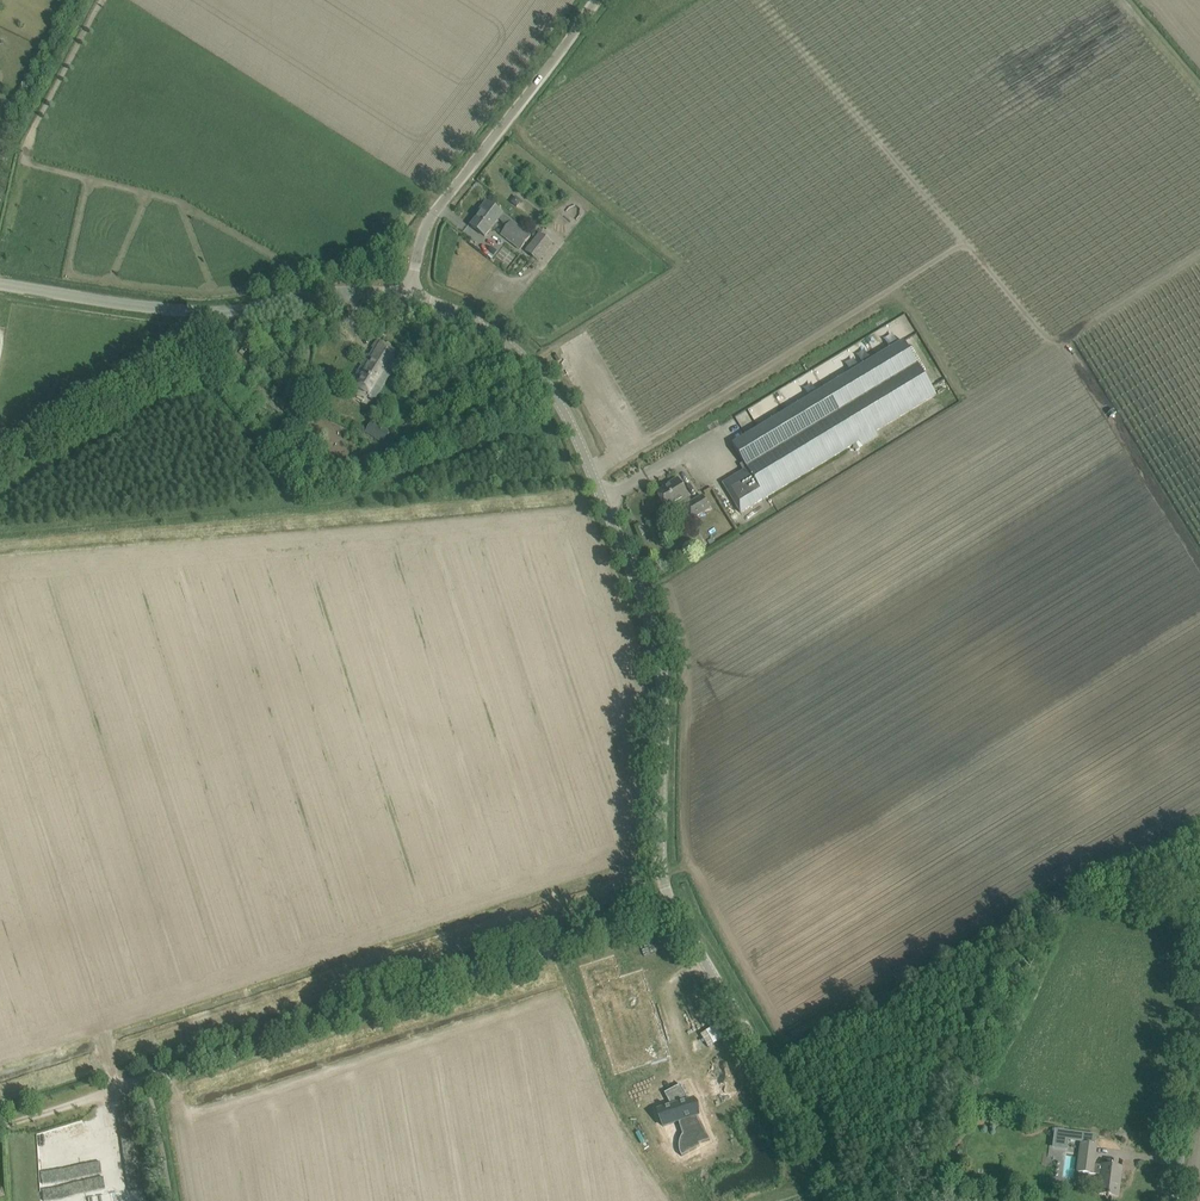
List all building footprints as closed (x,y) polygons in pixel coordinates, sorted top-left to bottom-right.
[(485,237),(502,215),(487,202),(478,213),(480,215),(471,226),(485,237)] [(520,250),(531,237),(506,218),(502,223),(508,227),(501,235),(520,250)] [(539,261),(552,243),(545,238),(537,248),(531,243),(525,251),(539,261)] [(388,367),(391,363),(397,353),(378,341),(368,356),(368,355),(351,385),(376,399),(393,370),(388,367)] [(741,514),(763,500),(860,442),(863,447),(879,438),(876,432),(937,396),(904,342),(743,439),(733,445),(744,463),(740,465),(744,472),(723,484),(741,514)] [(384,443),(390,432),(379,425),(373,437),(384,443)] [(656,493),(668,512),(677,506),(676,505),(683,502),(686,507),(685,507),(692,519),(710,509),(703,497),(691,503),(688,498),(689,498),(678,479),(669,484),(670,485),(656,493)] [(690,1101),(681,1085),(682,1088),(671,1094),(674,1106),(659,1110),(664,1126),(679,1121),(683,1134),(682,1137),(681,1140),(680,1143),(680,1146),(680,1149),(681,1152),(682,1154),(681,1155),(681,1156),(699,1146),(699,1143),(710,1139),(697,1115),(693,1100),(690,1101)] [(979,1116),(970,1106),(966,1110),(974,1120),(979,1116)] [(1069,1130),(1068,1139),(1083,1141),(1084,1132),(1069,1130)] [(1097,1146),(1085,1144),(1082,1144),(1079,1171),(1101,1174),(1098,1194),(1118,1197),(1118,1196),(1116,1196),(1118,1181),(1120,1181),(1122,1169),(1103,1166),(1103,1167),(1094,1166),(1097,1146)]
